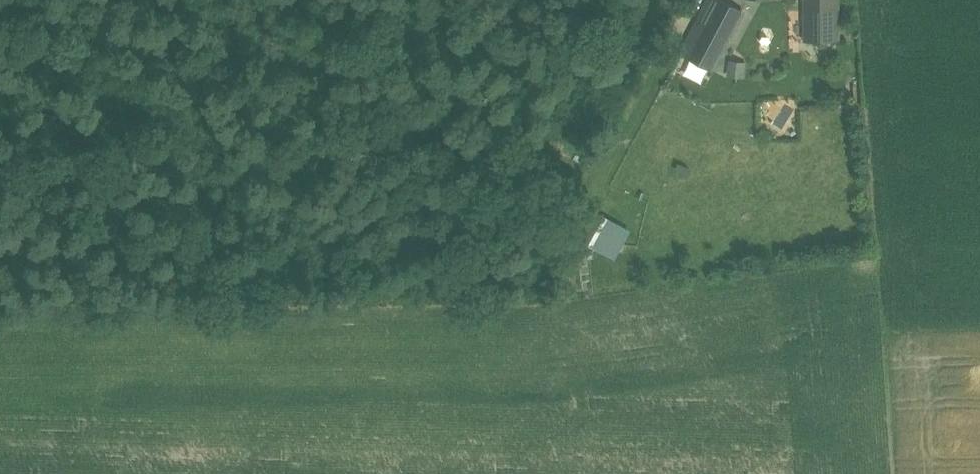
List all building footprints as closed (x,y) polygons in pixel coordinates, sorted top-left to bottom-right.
[(684,54),(713,70),(744,11),(723,0),(712,0),(684,54)] [(807,40),(840,40),(839,0),(806,0),(807,40)] [(602,215),(587,245),(615,259),(630,228),(602,215)]
